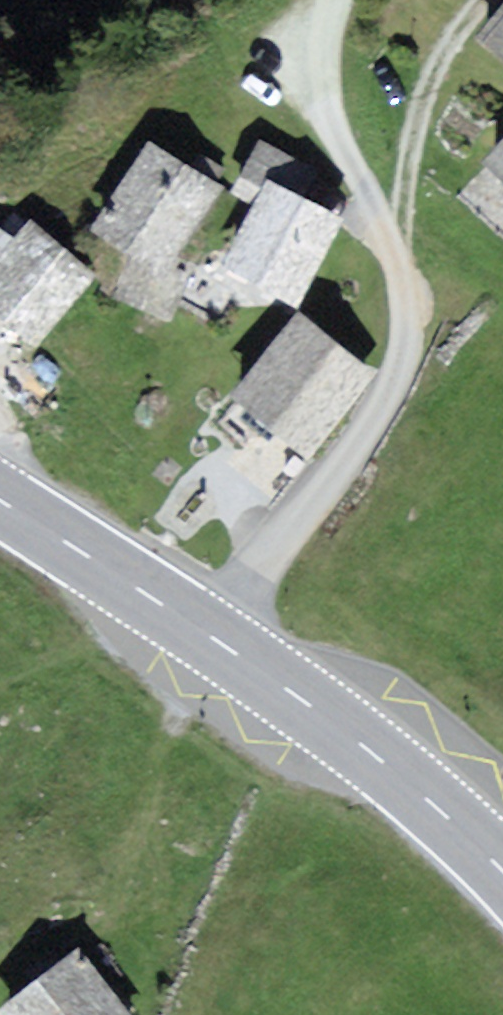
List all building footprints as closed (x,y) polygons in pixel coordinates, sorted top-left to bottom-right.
[(477,36),(502,57),(502,5),(477,36)] [(191,274),(170,264),(221,186),(148,138),(88,226),(132,255),(111,297),(170,322),(191,274)] [(295,308),(344,219),(303,197),(318,171),(259,139),(229,192),(252,204),(218,266),(295,308)] [(482,161),(502,181),(502,140),(482,161)] [(26,221),(12,240),(0,231),(0,321),(39,350),(96,274),(26,221)] [(377,375),(300,313),(231,398),(308,460),(377,375)] [(76,946),(0,1007),(0,1014),(131,1014),(76,946)]
